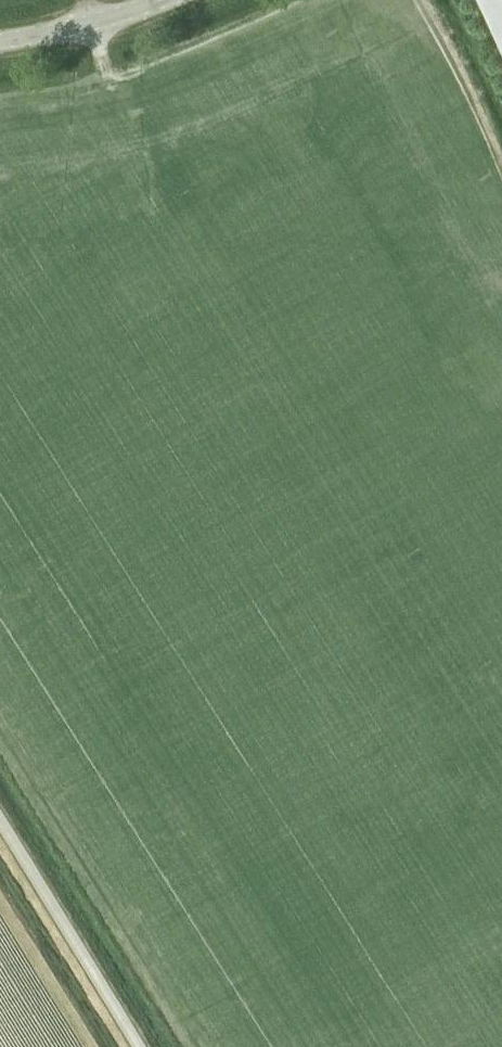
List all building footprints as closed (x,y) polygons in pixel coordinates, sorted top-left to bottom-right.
[(501,33),(501,0),(486,0),(501,33)]
